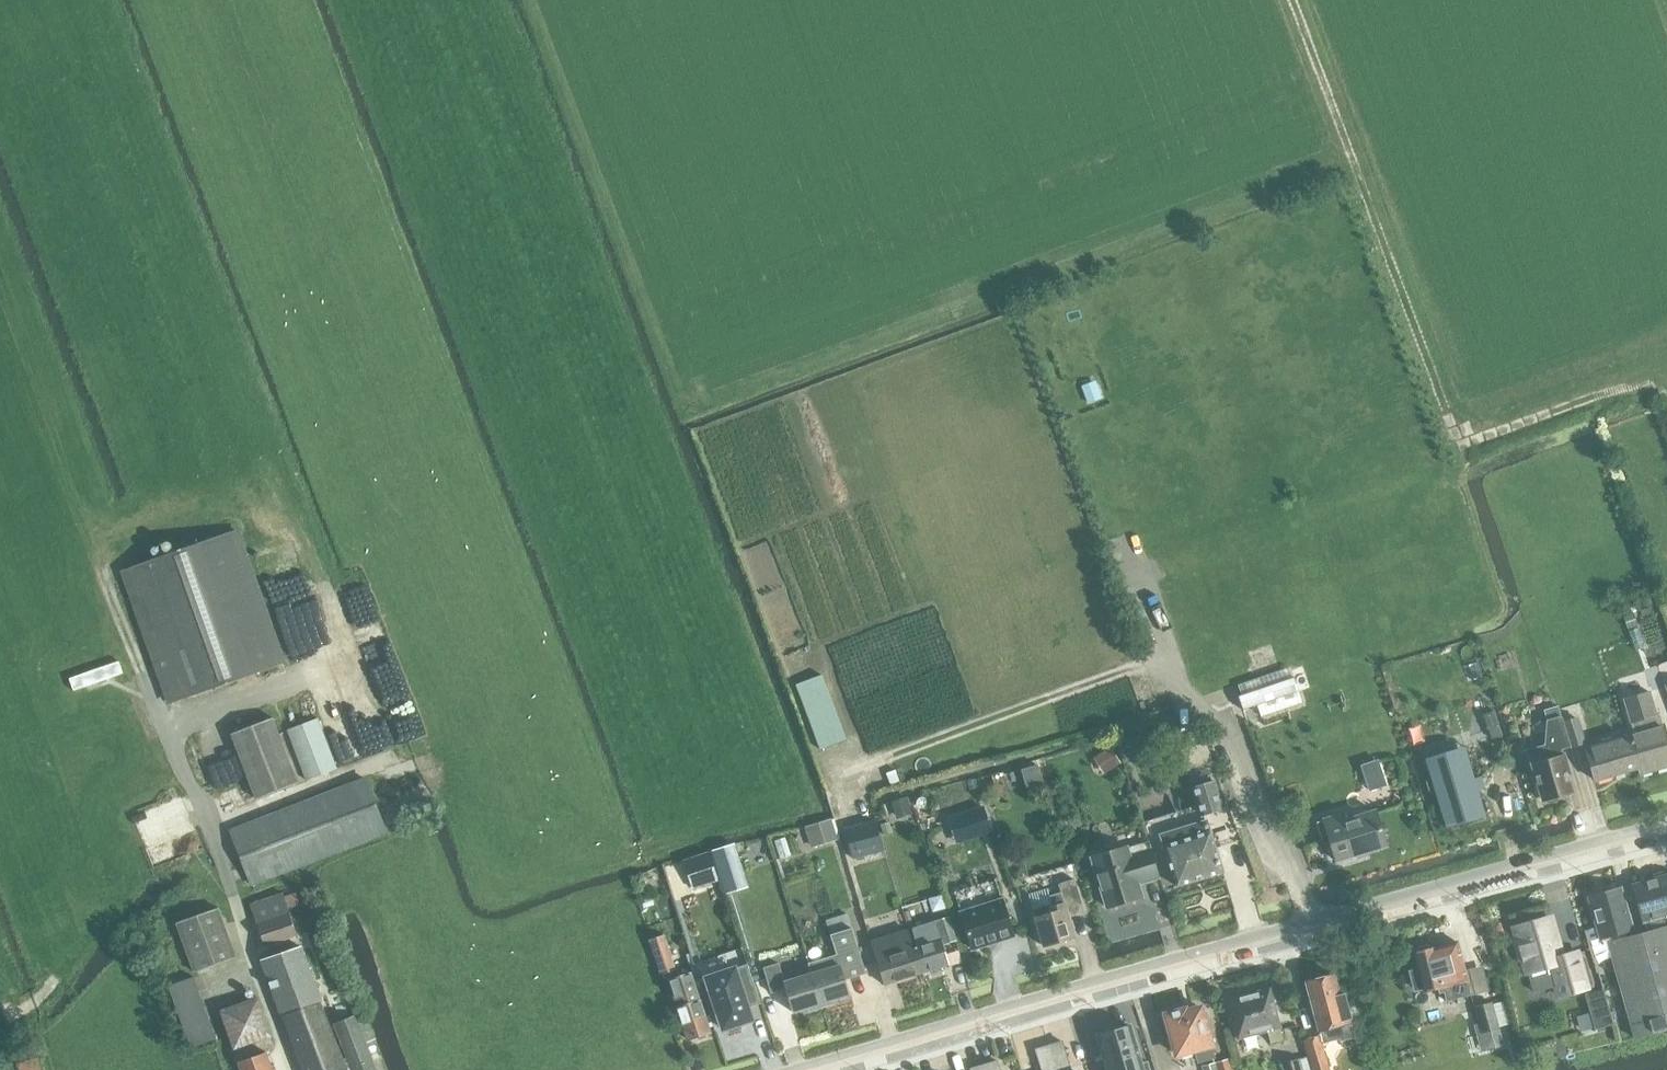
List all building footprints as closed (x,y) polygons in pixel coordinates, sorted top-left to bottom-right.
[(239,528),(120,571),(168,705),(287,662),(239,528)] [(1289,667),(1237,684),(1240,695),(1238,696),(1243,710),(1257,705),(1260,716),(1301,702),(1289,667)] [(1632,673),(1616,679),(1624,699),(1623,699),(1631,723),(1639,721),(1641,729),(1629,732),(1641,767),(1639,767),(1641,774),(1666,766),(1666,737),(1663,722),(1660,713),(1657,713),(1648,691),(1639,694),(1632,673)] [(821,749),(846,739),(822,674),(797,684),(821,749)] [(1559,716),(1556,706),(1544,709),(1547,719),(1545,744),(1529,749),(1533,764),(1531,765),(1534,775),(1536,774),(1544,800),(1572,791),(1567,775),(1570,774),(1562,748),(1570,746),(1571,748),(1587,743),(1578,716),(1563,720),(1562,715),(1559,716)] [(256,799),(267,795),(299,783),(274,718),(231,734),(256,799)] [(306,780),(337,767),(318,718),(287,730),(306,780)] [(1595,780),(1639,767),(1641,767),(1629,732),(1585,745),(1595,780)] [(1464,746),(1424,758),(1446,828),(1485,816),(1464,746)] [(1109,749),(1100,755),(1112,771),(1120,764),(1109,749)] [(1028,782),(1044,777),(1039,762),(1023,766),(1028,782)] [(1374,769),(1379,787),(1394,783),(1388,764),(1374,769)] [(251,885),(387,832),(366,778),(230,830),(251,885)] [(1214,780),(1191,787),(1201,816),(1223,809),(1214,780)] [(891,803),(894,813),(911,808),(908,798),(891,803)] [(1387,846),(1375,809),(1343,819),(1341,812),(1323,818),(1336,861),(1387,846)] [(876,819),(844,828),(849,846),(881,837),(876,819)] [(1206,819),(1157,834),(1161,846),(1164,845),(1177,886),(1223,871),(1210,830),(1206,819)] [(1143,881),(1157,877),(1146,841),(1092,858),(1107,907),(1141,896),(1136,880),(1142,878),(1143,881)] [(749,885),(736,844),(712,851),(726,892),(749,885)] [(1665,926),(1662,916),(1666,914),(1666,875),(1634,884),(1647,932),(1626,937),(1625,930),(1632,928),(1621,887),(1589,896),(1602,944),(1608,943),(1635,1038),(1666,1030),(1666,926),(1665,926)] [(1047,888),(1028,893),(1043,946),(1075,937),(1069,916),(1084,911),(1075,879),(1058,883),(1061,892),(1049,895),(1047,888)] [(300,905),(296,892),(284,896),(283,892),(250,904),(265,947),(298,936),(290,913),(290,912),(289,909),(300,905)] [(1002,898),(959,912),(971,950),(1014,936),(1002,898)] [(194,972),(237,957),(219,907),(176,923),(194,972)] [(914,948),(922,972),(949,964),(943,944),(956,940),(949,916),(912,927),(918,947),(914,948)] [(1525,924),(1515,927),(1520,943),(1517,946),(1520,957),(1524,959),(1528,972),(1546,966),(1553,969),(1558,985),(1561,996),(1588,988),(1584,977),(1583,973),(1576,951),(1561,955),(1550,917),(1539,920),(1536,918),(1531,918),(1527,920),(1525,924)] [(808,963),(811,973),(812,972),(821,1003),(849,994),(842,971),(862,965),(851,928),(830,934),(836,954),(808,963)] [(922,972),(914,948),(908,928),(871,940),(884,984),(922,972)] [(665,934),(649,939),(648,940),(659,974),(676,969),(665,934)] [(1471,994),(1457,941),(1431,948),(1426,944),(1418,946),(1415,953),(1419,969),(1412,971),(1410,973),(1414,988),(1417,989),(1424,987),(1425,992),(1438,988),(1439,993),(1443,992),(1446,1001),(1471,994)] [(260,960),(281,1017),(283,1016),(303,1069),(346,1069),(346,1068),(351,1067),(352,1069),(377,1069),(367,1045),(377,1042),(369,1022),(360,1025),(356,1014),(334,1022),(347,1058),(342,1060),(320,1003),(322,1002),(301,945),(260,960)] [(726,971),(702,979),(719,1032),(727,1029),(729,1032),(742,1028),(741,1024),(747,1023),(735,986),(742,983),(752,980),(747,964),(741,946),(720,953),(726,971)] [(821,1003),(812,972),(811,973),(784,981),(779,962),(763,967),(771,993),(786,989),(793,1012),(821,1003)] [(1483,964),(1469,968),(1475,992),(1490,988),(1483,964)] [(711,1033),(692,972),(668,980),(674,999),(687,995),(689,1002),(677,1006),(688,1040),(711,1033)] [(1307,981),(1306,981),(1319,1031),(1322,1042),(1338,1038),(1339,1040),(1353,1037),(1349,1023),(1352,1022),(1345,994),(1340,996),(1334,974),(1324,977),(1319,972),(1310,975),(1307,981)] [(191,976),(167,986),(191,1048),(215,1039),(191,976)] [(1239,1039),(1268,1032),(1271,1042),(1283,1039),(1280,1028),(1269,989),(1228,1000),(1239,1039)] [(259,995),(219,1010),(234,1049),(274,1035),(259,995)] [(1492,1001),(1474,1006),(1481,1033),(1486,1050),(1502,1045),(1498,1028),(1500,1028),(1494,1006),(1492,1001)] [(1213,1048),(1202,1006),(1188,1010),(1188,1008),(1165,1014),(1177,1058),(1213,1048)] [(1115,1028),(1106,1032),(1107,1035),(1099,1037),(1109,1069),(1152,1069),(1149,1061),(1143,1063),(1133,1027),(1125,1030),(1124,1027),(1115,1028)] [(1312,1069),(1330,1069),(1319,1034),(1303,1039),(1308,1055),(1312,1069)] [(1057,1069),(1071,1069),(1062,1041),(1049,1045),(1057,1069)] [(1049,1045),(1036,1048),(1042,1069),(1057,1069),(1049,1045)] [(266,1051),(238,1062),(242,1069),(273,1069),(266,1051)] [(1281,1063),(1283,1069),(1304,1069),(1301,1057),(1281,1063)] [(1229,1058),(1202,1065),(1203,1069),(1232,1069),(1229,1058)] [(986,1069),(1000,1069),(997,1060),(984,1064),(986,1069)]
